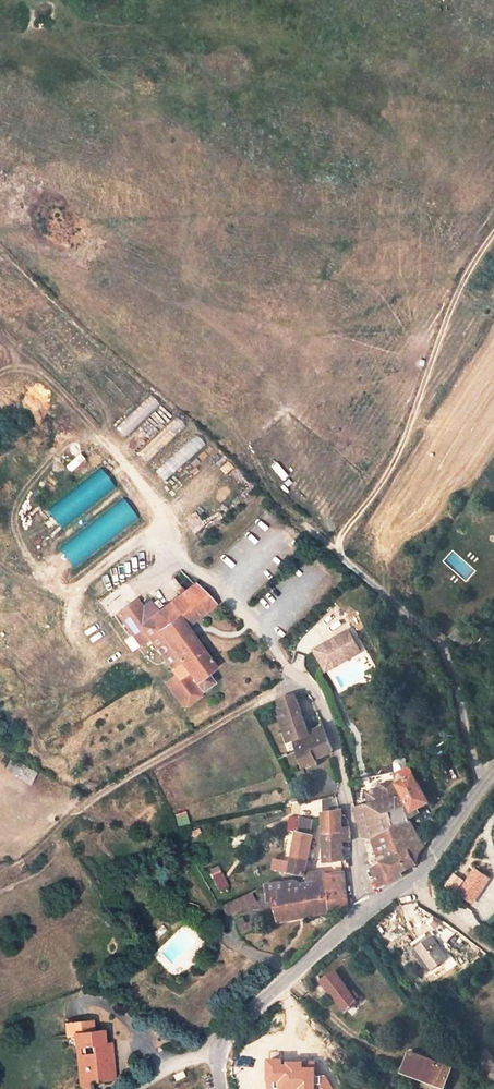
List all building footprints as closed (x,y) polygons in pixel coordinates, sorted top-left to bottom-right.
[(197,437),(153,469),(160,479),(205,447),(197,437)] [(146,458),(154,453),(148,445),(141,449),(146,458)] [(165,641),(184,627),(214,605),(194,584),(158,611),(149,617),(165,641)] [(149,617),(158,611),(150,600),(135,611),(129,602),(115,612),(139,645),(148,638),(138,625),(149,617)] [(200,692),(212,684),(206,674),(214,668),(184,627),(165,641),(149,617),(138,625),(148,638),(167,663),(175,675),(165,682),(181,706),(186,707),(200,697),(200,692)] [(360,653),(349,631),(313,651),(325,672),(360,653)] [(303,692),(278,699),(282,708),(278,710),(281,716),(285,715),(298,749),(328,738),(324,727),(310,732),(299,699),(304,698),(303,692)] [(304,769),(319,764),(317,757),(333,751),(328,738),(298,749),(304,769)] [(29,784),(35,771),(15,763),(10,776),(29,784)] [(401,855),(406,869),(417,863),(417,856),(424,845),(409,814),(430,802),(411,766),(394,773),(395,783),(398,809),(389,813),(391,823),(401,855)] [(389,813),(398,809),(395,783),(382,785),(383,790),(378,791),(380,804),(356,808),(364,839),(373,840),(391,823),(389,813)] [(380,804),(378,791),(368,793),(370,806),(380,804)] [(343,808),(324,813),(327,869),(308,870),(308,880),(327,879),(326,874),(345,872),(343,840),(351,841),(350,828),(348,819),(343,819),(343,808)] [(438,828),(445,819),(439,815),(433,824),(438,828)] [(305,874),(313,836),(310,836),(313,821),(301,818),(291,863),(274,859),(272,868),(291,872),(305,874)] [(388,860),(401,855),(391,823),(373,840),(378,856),(385,853),(388,860)] [(388,860),(373,866),(381,887),(396,878),(395,876),(406,869),(401,855),(388,860)] [(481,873),(469,863),(451,885),(464,895),(481,873)] [(217,890),(226,886),(217,865),(208,869),(217,890)] [(231,899),(235,910),(269,895),(271,903),(275,903),(279,923),(296,919),(294,912),(309,909),(310,917),(348,909),(348,905),(353,904),(352,898),(348,899),(345,872),(326,874),(327,879),(308,880),(308,883),(301,883),(293,879),(263,884),(231,899)] [(296,919),(310,917),(309,909),(294,912),(296,919)] [(268,927),(264,917),(247,924),(243,911),(232,916),(241,937),(268,927)] [(413,952),(433,938),(430,935),(410,947),(413,952)] [(447,958),(433,938),(413,952),(427,972),(447,958)] [(332,994),(344,983),(334,971),(322,981),(332,994)] [(355,998),(344,983),(332,994),(346,1012),(355,998)] [(93,1030),(93,1020),(64,1023),(65,1035),(72,1034),(74,1046),(75,1045),(93,1043),(94,1053),(84,1054),(87,1082),(91,1082),(113,1079),(113,1074),(109,1075),(108,1067),(114,1066),(112,1050),(104,1051),(101,1029),(93,1030)] [(75,1045),(79,1088),(84,1088),(92,1088),(91,1082),(87,1082),(84,1054),(94,1053),(93,1043),(75,1045)] [(488,1081),(493,1077),(493,1067),(483,1051),(472,1060),(488,1081)] [(411,1052),(404,1070),(417,1075),(415,1081),(428,1086),(427,1088),(445,1088),(453,1068),(411,1052)]
